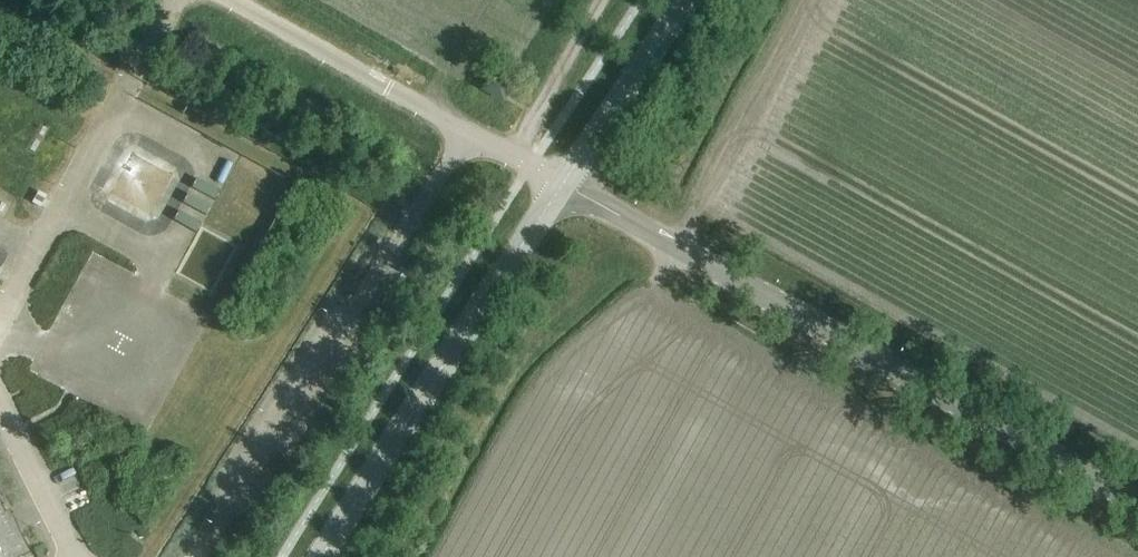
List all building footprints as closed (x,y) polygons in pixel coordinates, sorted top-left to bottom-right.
[(5,512),(0,503),(0,556),(22,556),(30,553),(19,532),(11,536),(0,514),(5,512)]
